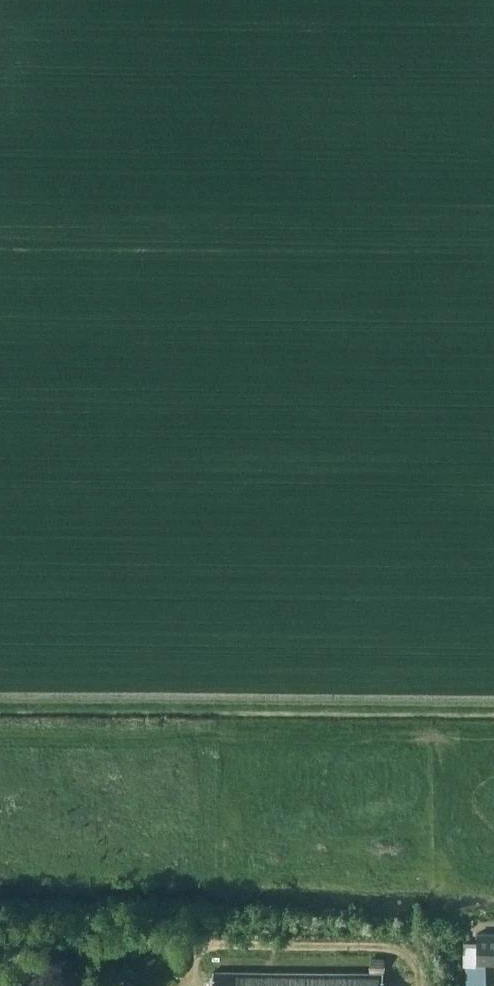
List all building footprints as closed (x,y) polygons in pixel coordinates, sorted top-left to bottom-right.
[(477,962),(486,962),(493,962),(493,933),(478,933),(478,942),(477,962)] [(384,973),(385,973),(385,957),(370,957),(370,973),(215,972),(215,985),(384,985),(384,973)]
